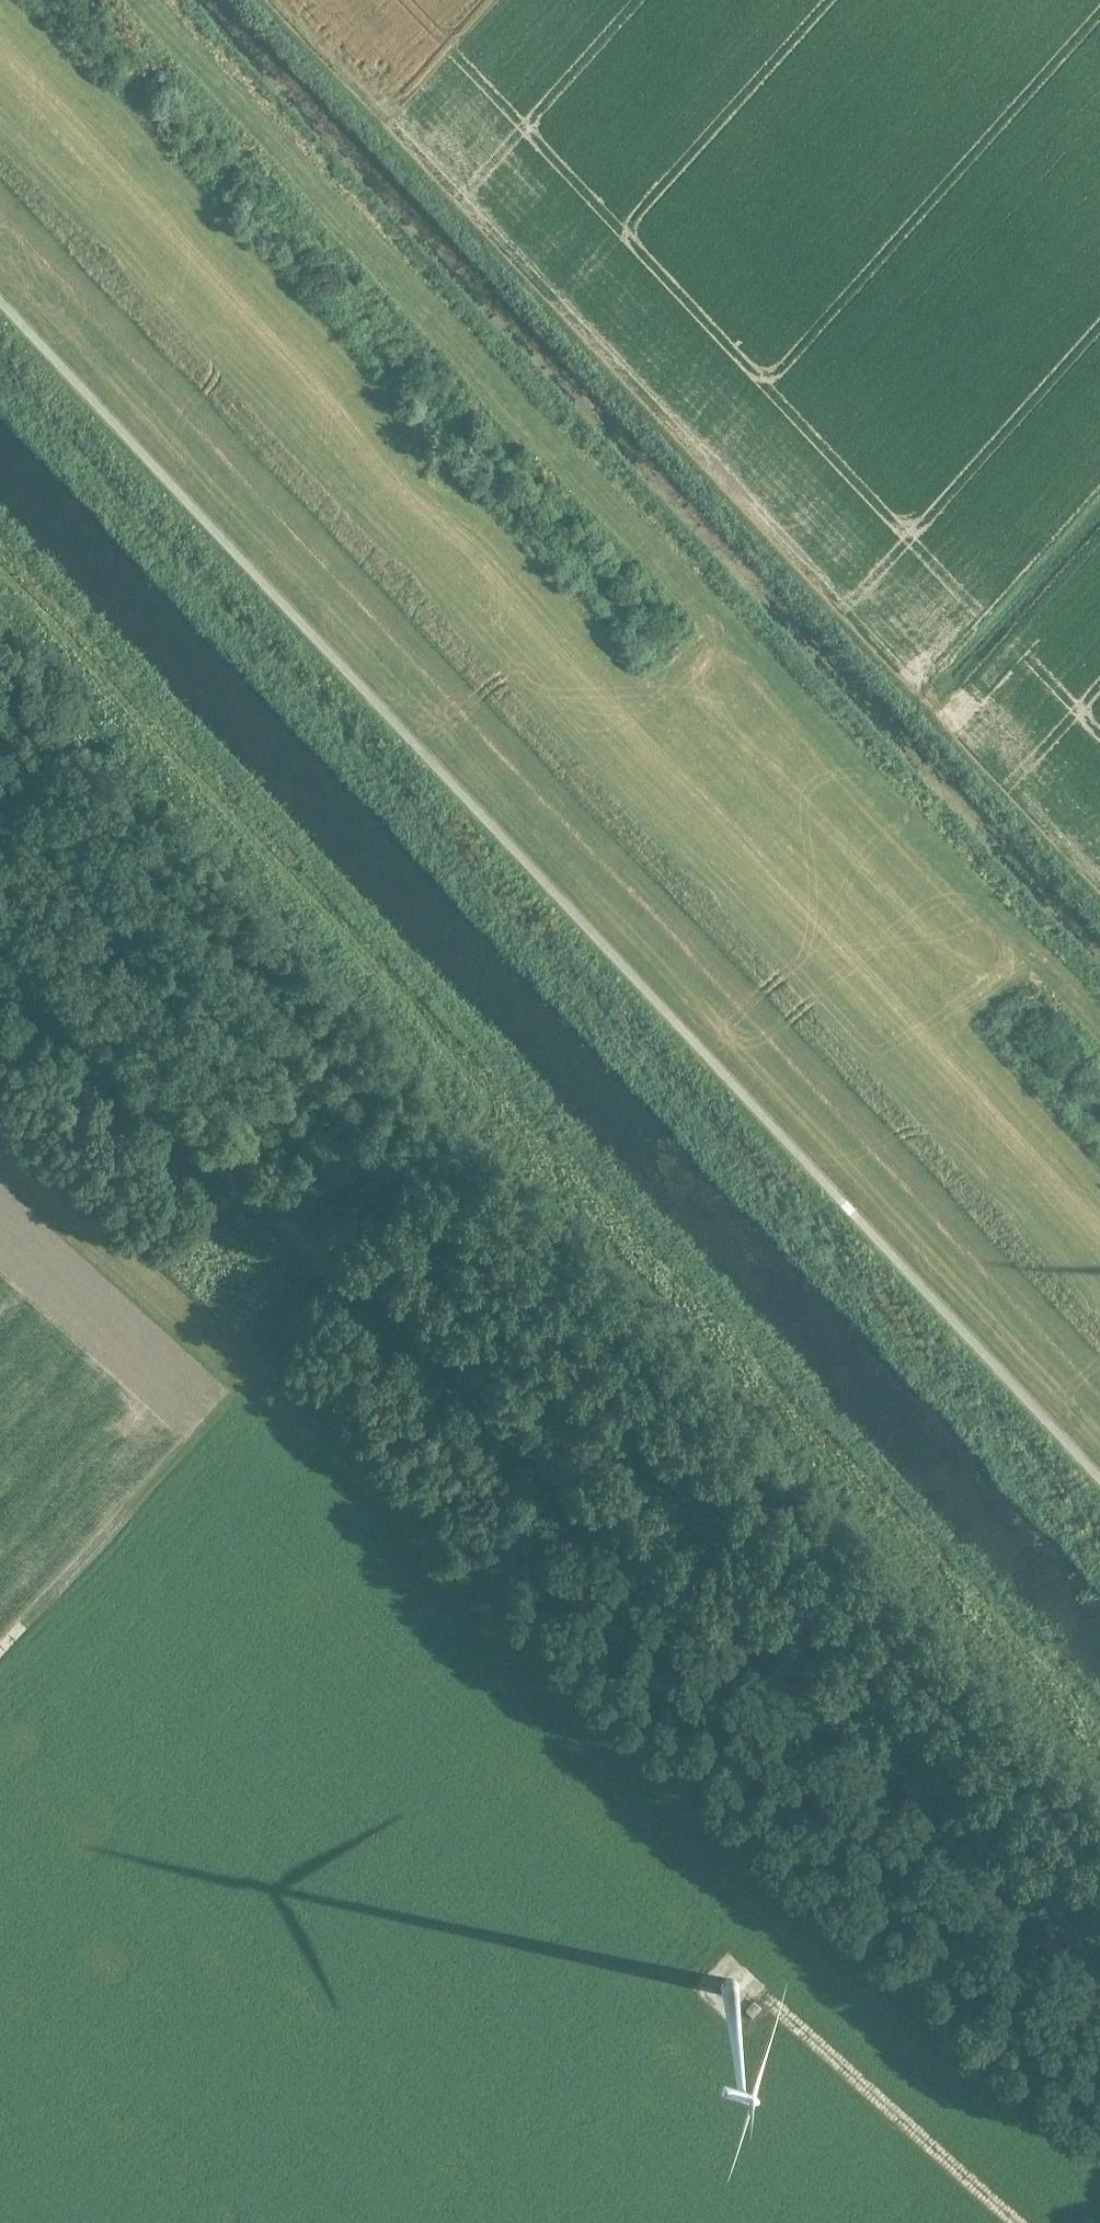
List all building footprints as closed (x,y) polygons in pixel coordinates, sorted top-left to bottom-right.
[(722,1999),(742,1993),(738,1982),(718,1988),(722,1999)]
